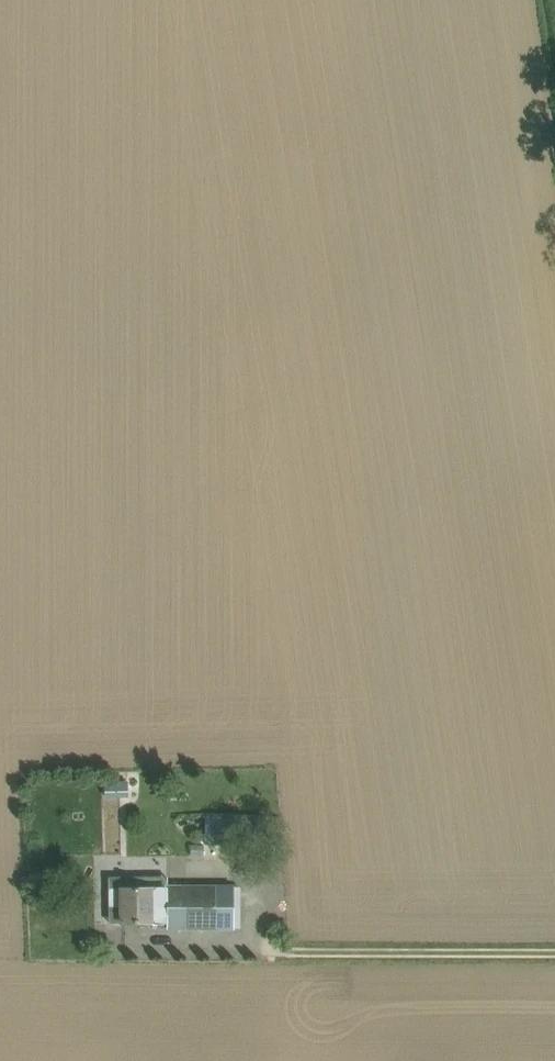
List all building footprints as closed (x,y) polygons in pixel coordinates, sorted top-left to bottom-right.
[(105,781),(105,796),(115,796),(115,781),(105,781)] [(206,813),(205,843),(262,845),(263,815),(206,813)] [(41,883),(41,874),(29,874),(29,883),(41,883)] [(122,922),(167,922),(167,927),(234,928),(234,886),(170,886),(170,892),(167,892),(167,876),(122,876),(122,922)]
